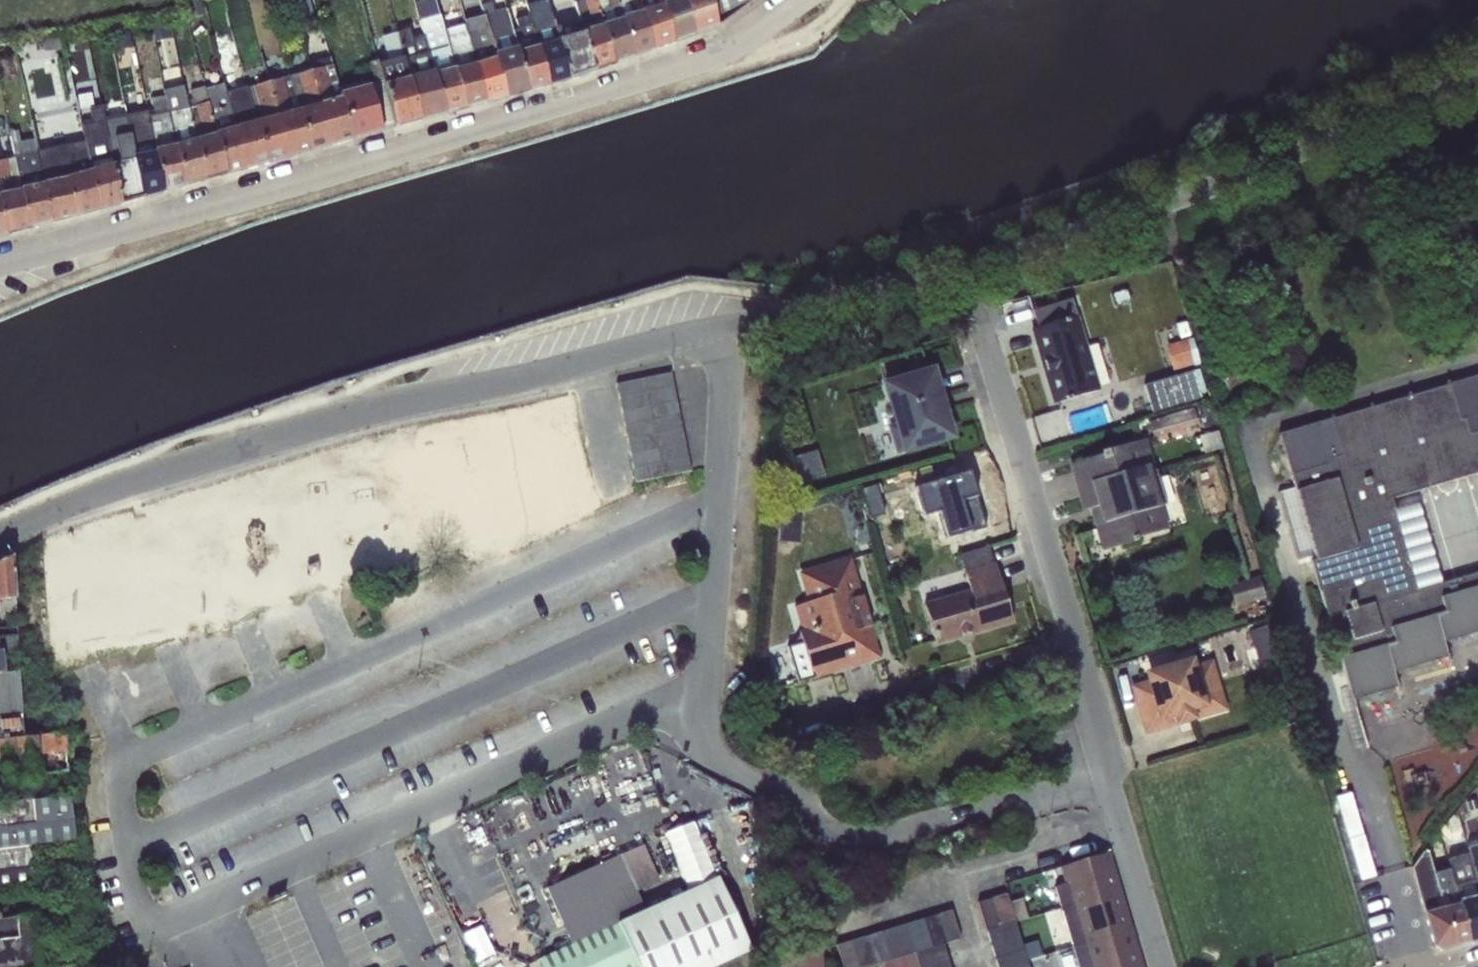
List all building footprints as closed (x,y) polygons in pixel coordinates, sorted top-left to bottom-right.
[(189,17),(204,14),(202,0),(186,0),(189,17)] [(314,18),(310,0),(295,0),(300,21),(314,18)] [(445,114),(465,108),(444,30),(439,15),(435,0),(421,0),(415,2),(421,21),(419,21),(423,36),(445,114)] [(549,85),(569,79),(555,28),(547,0),(544,0),(527,5),(530,15),(539,47),(549,85)] [(593,71),(614,64),(596,0),(584,0),(574,4),(579,22),(593,71)] [(614,64),(633,56),(618,0),(596,0),(614,64)] [(633,56),(654,49),(640,0),(618,0),(633,56)] [(654,49),(673,42),(662,0),(640,0),(654,49)] [(673,42),(694,35),(685,0),(662,0),(673,42)] [(710,0),(685,0),(694,35),(717,27),(710,0)] [(719,26),(755,0),(710,0),(717,27),(719,26)] [(484,15),(506,97),(528,91),(512,32),(506,8),(494,11),(492,3),(481,5),(484,15)] [(464,25),(486,103),(506,97),(484,15),(463,21),(464,25)] [(512,32),(528,91),(549,85),(539,47),(530,15),(516,19),(519,30),(512,32)] [(169,18),(151,23),(154,41),(173,38),(169,18)] [(555,28),(569,79),(593,71),(579,22),(555,28)] [(444,30),(465,108),(486,103),(464,25),(444,30)] [(403,57),(420,121),(445,114),(423,36),(411,39),(409,29),(396,33),(403,57)] [(129,32),(113,35),(116,51),(132,48),(129,32)] [(320,104),(331,145),(353,139),(339,88),(330,57),(309,62),(310,67),(311,70),(320,104)] [(379,64),(396,127),(420,121),(403,57),(388,61),(379,64)] [(339,88),(353,139),(396,127),(379,64),(378,61),(370,63),(375,83),(365,85),(364,81),(339,88)] [(290,77),(310,151),(331,145),(320,104),(311,70),(310,67),(303,69),(304,73),(290,77)] [(278,116),(289,156),(310,151),(290,77),(269,82),(278,116)] [(257,121),(268,162),(289,156),(278,116),(269,82),(248,88),(257,121)] [(204,89),(226,175),(228,174),(246,168),(235,127),(225,93),(223,84),(204,89)] [(175,146),(184,186),(205,181),(195,135),(184,91),(183,86),(163,91),(164,95),(175,146)] [(195,135),(205,181),(219,177),(226,175),(204,89),(203,86),(184,91),(195,135)] [(235,127),(246,168),(268,162),(257,121),(248,88),(225,93),(235,127)] [(154,152),(163,192),(184,186),(175,146),(164,95),(150,98),(152,110),(146,111),(153,150),(154,152)] [(85,141),(100,210),(121,204),(113,165),(101,106),(89,108),(92,123),(82,125),(85,141)] [(135,160),(143,198),(163,192),(154,152),(153,150),(146,111),(126,115),(135,160)] [(37,153),(36,150),(34,139),(11,144),(14,158),(37,153)] [(36,150),(37,153),(51,223),(100,210),(85,141),(60,146),(36,150)] [(7,235),(29,229),(14,158),(1,160),(0,153),(0,202),(7,235)] [(14,158),(29,229),(51,223),(37,153),(14,158)] [(113,165),(121,204),(143,198),(135,160),(113,165)] [(1037,328),(1076,316),(1071,299),(1031,310),(1037,328)] [(1037,328),(1032,329),(1041,359),(1043,358),(1047,374),(1045,374),(1055,404),(1098,390),(1076,316),(1037,328)] [(1194,337),(1166,344),(1173,371),(1179,370),(1193,367),(1193,365),(1198,364),(1199,366),(1201,365),(1194,337)] [(1199,369),(1145,385),(1153,413),(1200,399),(1199,394),(1206,392),(1199,369)] [(928,371),(885,384),(896,423),(887,425),(896,454),(948,439),(946,434),(951,432),(934,375),(929,376),(928,373),(928,371)] [(671,372),(643,378),(645,392),(646,392),(674,387),(671,372)] [(1353,701),(1399,687),(1394,672),(1448,656),(1444,642),(1477,631),(1477,571),(1441,583),(1418,503),(1394,510),(1390,498),(1477,472),(1477,375),(1279,434),(1316,560),(1312,561),(1340,658),(1353,701)] [(645,392),(643,378),(616,384),(619,398),(645,392)] [(646,392),(645,392),(648,407),(677,401),(674,387),(646,392)] [(645,392),(619,398),(622,412),(648,407),(645,392)] [(677,401),(648,407),(651,420),(652,420),(679,415),(677,401)] [(1197,406),(1203,428),(1218,424),(1212,402),(1197,406)] [(648,407),(622,412),(624,426),(651,420),(648,407)] [(1195,408),(1148,422),(1153,438),(1169,433),(1171,439),(1185,435),(1183,429),(1199,424),(1195,408)] [(651,420),(654,435),(655,435),(682,429),(679,415),(652,420),(651,420)] [(651,420),(624,426),(627,440),(654,435),(651,420)] [(655,435),(654,435),(657,449),(658,449),(685,443),(682,429),(655,435)] [(1223,448),(1218,431),(1199,436),(1203,453),(1223,448)] [(654,435),(627,440),(630,454),(657,449),(654,435)] [(1145,439),(1074,463),(1084,496),(1082,497),(1085,509),(1097,506),(1100,516),(1095,518),(1098,528),(1101,527),(1108,549),(1169,531),(1161,506),(1165,504),(1145,439)] [(657,449),(659,463),(687,457),(685,443),(658,449),(657,449)] [(657,449),(630,454),(633,468),(659,463),(657,449)] [(816,450),(794,457),(802,483),(824,476),(816,450)] [(687,457),(659,463),(662,476),(663,476),(691,471),(687,457)] [(659,463),(633,468),(636,482),(662,477),(663,476),(662,476),(659,463)] [(875,484),(860,489),(869,517),(884,513),(875,484)] [(988,546),(959,555),(965,574),(994,565),(989,547),(988,546)] [(0,562),(0,638),(16,637),(13,576),(12,556),(0,562)] [(799,635),(789,649),(799,682),(814,678),(813,675),(877,656),(848,557),(798,572),(807,602),(794,606),(800,629),(798,630),(799,635)] [(965,574),(919,588),(936,643),(1012,621),(996,565),(994,565),(965,574)] [(1230,585),(1236,607),(1266,599),(1260,576),(1230,585)] [(1267,624),(1248,630),(1258,664),(1277,659),(1267,624)] [(4,653),(17,653),(17,649),(16,637),(0,638),(0,654),(4,653)] [(1152,684),(1135,689),(1147,729),(1226,706),(1211,659),(1196,664),(1195,661),(1149,675),(1152,684)] [(0,675),(0,719),(21,717),(19,673),(5,674),(0,675)] [(0,719),(0,741),(22,738),(21,717),(0,719)] [(67,771),(63,732),(52,733),(40,736),(22,738),(0,741),(0,778),(67,771)] [(0,827),(0,850),(29,847),(74,841),(75,841),(73,825),(69,799),(69,796),(32,801),(33,824),(12,826),(0,827)] [(12,826),(33,824),(32,801),(0,803),(0,827),(12,826)] [(1477,844),(1466,847),(1468,854),(1477,889),(1477,844)] [(750,950),(718,877),(645,910),(637,892),(660,882),(643,845),(547,888),(571,943),(617,922),(638,966),(713,966),(750,950)] [(0,850),(0,872),(31,869),(29,847),(0,850)] [(1455,947),(1433,874),(1425,848),(1410,869),(1433,946),(1441,951),(1455,947)] [(1062,909),(1117,892),(1110,870),(1109,871),(1105,858),(1106,857),(1105,853),(1065,866),(1070,883),(1058,886),(1055,887),(1062,909)] [(1468,854),(1447,859),(1449,870),(1470,943),(1477,941),(1477,889),(1468,854)] [(0,872),(0,890),(32,887),(35,887),(33,869),(31,869),(0,872)] [(1449,870),(1433,874),(1455,947),(1470,943),(1449,870)] [(1117,892),(1062,909),(1073,948),(1128,930),(1127,926),(1126,927),(1120,909),(1121,908),(1117,892)] [(1006,893),(992,898),(1001,925),(1015,921),(1009,902),(1006,893)] [(1001,925),(992,898),(978,902),(986,930),(1001,925)] [(1023,898),(1009,902),(1015,921),(1029,917),(1023,898)] [(952,911),(938,915),(947,943),(960,939),(952,911)] [(938,915),(922,920),(932,948),(944,944),(947,943),(938,915)] [(0,940),(0,966),(38,966),(34,916),(16,918),(17,938),(0,940)] [(17,938),(16,918),(0,920),(0,940),(17,938)] [(922,920),(908,924),(915,953),(932,948),(922,920)] [(1001,925),(986,930),(991,945),(1019,936),(1015,921),(1001,925)] [(571,943),(538,958),(528,963),(530,966),(638,966),(617,922),(571,943)] [(485,923),(468,931),(484,966),(505,966),(485,923)] [(908,924),(880,933),(889,961),(898,958),(915,953),(908,924)] [(1073,948),(1079,966),(1139,966),(1135,952),(1133,953),(1128,935),(1129,934),(1128,930),(1073,948)] [(880,933),(865,937),(874,966),(881,963),(889,961),(880,933)] [(1019,936),(991,945),(996,962),(1024,953),(1019,936)] [(850,941),(858,966),(869,966),(874,966),(865,937),(850,941)] [(850,941),(837,945),(843,966),(858,966),(850,941)] [(915,953),(919,966),(929,966),(949,960),(944,944),(932,948),(915,953)] [(778,956),(780,966),(822,966),(819,950),(778,956)] [(899,966),(919,966),(915,953),(898,958),(899,966)] [(996,962),(997,966),(1028,966),(1029,966),(1024,953),(996,962)] [(898,958),(889,961),(881,963),(882,966),(899,966),(898,958)]
